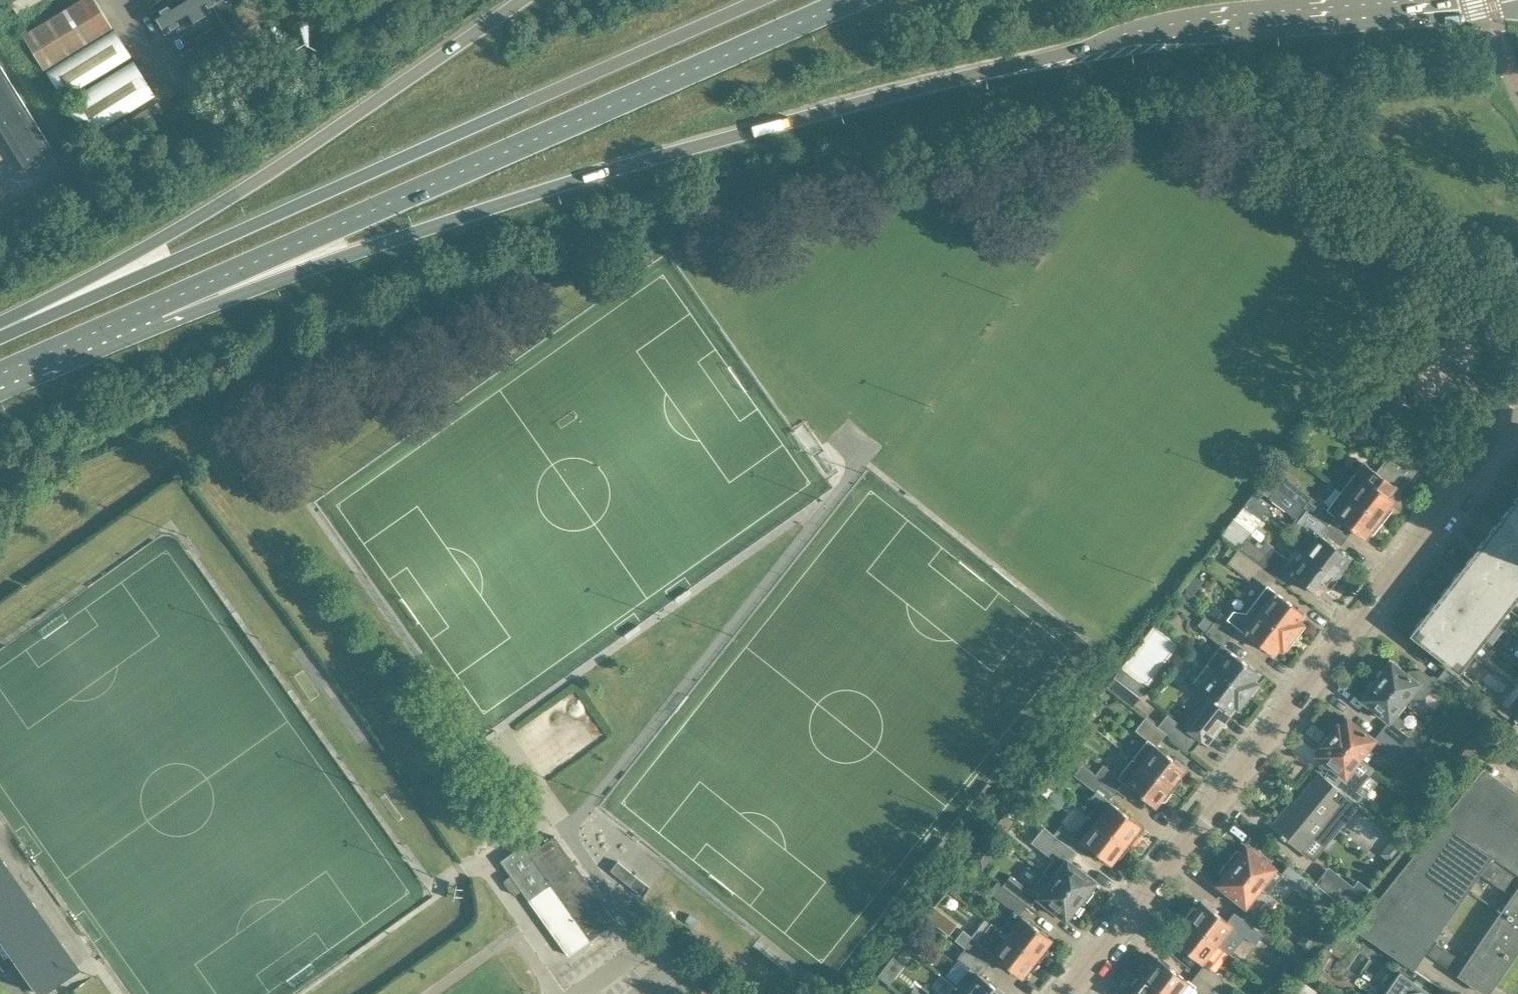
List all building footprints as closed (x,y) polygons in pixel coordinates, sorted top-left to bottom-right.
[(17,12),(37,0),(10,0),(17,12)] [(44,69),(112,27),(96,0),(79,0),(23,35),(44,69)] [(155,12),(166,31),(187,19),(189,22),(209,10),(207,6),(212,3),(217,0),(175,0),(155,12)] [(212,3),(219,13),(232,5),(229,0),(217,0),(212,3)] [(62,97),(131,55),(115,29),(46,71),(62,97)] [(86,137),(155,94),(134,60),(65,102),(86,137)] [(24,167),(23,167),(20,169),(21,171),(54,151),(53,149),(52,149),(0,65),(0,127),(24,167)] [(1354,473),(1341,489),(1382,522),(1392,509),(1388,507),(1408,481),(1405,479),(1412,470),(1394,456),(1380,475),(1362,461),(1359,459),(1357,459),(1356,459),(1354,459),(1353,460),(1352,461),(1351,462),(1350,463),(1350,465),(1350,467),(1351,468),(1352,469),(1354,471),(1353,472),(1354,473)] [(1285,475),(1278,485),(1291,495),(1299,485),(1285,475)] [(1278,485),(1269,497),(1295,517),(1295,516),(1299,518),(1295,523),(1307,533),(1296,547),(1337,579),(1347,567),(1343,564),(1348,557),(1338,549),(1320,535),(1327,525),(1290,496),(1291,495),(1278,485)] [(1291,495),(1290,496),(1327,525),(1335,516),(1352,529),(1364,538),(1369,531),(1373,534),(1382,522),(1341,489),(1329,505),(1318,497),(1316,499),(1311,496),(1312,495),(1299,485),(1291,495)] [(1411,633),(1457,669),(1517,717),(1515,721),(1506,732),(1517,741),(1517,742),(1517,497),(1509,508),(1497,524),(1485,539),(1472,555),(1460,571),(1448,586),(1436,602),(1423,618),(1411,633)] [(1261,518),(1249,508),(1244,515),(1257,524),(1261,518)] [(1337,579),(1296,547),(1288,558),(1273,547),(1269,553),(1247,537),(1252,530),(1234,516),(1221,533),(1222,534),(1227,538),(1239,547),(1238,548),(1276,578),(1284,566),(1289,569),(1287,571),(1318,595),(1323,589),(1328,592),(1337,579)] [(1304,614),(1269,587),(1276,578),(1238,548),(1228,562),(1249,578),(1252,574),(1266,584),(1250,604),(1292,637),(1302,624),(1298,621),(1304,614)] [(1212,604),(1204,616),(1230,636),(1237,627),(1272,655),(1278,647),(1282,650),(1292,637),(1250,604),(1246,610),(1233,609),(1227,616),(1212,604)] [(1223,646),(1230,636),(1204,616),(1198,624),(1207,630),(1205,632),(1221,643),(1206,662),(1247,695),(1257,683),(1252,680),(1258,673),(1223,646)] [(1469,686),(1444,667),(1436,677),(1434,675),(1429,675),(1420,669),(1409,670),(1407,673),(1390,660),(1383,669),(1379,670),(1376,673),(1376,677),(1375,679),(1404,702),(1411,694),(1412,695),(1413,696),(1417,697),(1420,697),(1422,697),(1427,695),(1428,693),(1429,692),(1431,688),(1431,686),(1441,687),(1442,686),(1459,698),(1469,686)] [(1247,695),(1206,662),(1191,681),(1209,695),(1208,696),(1199,708),(1184,727),(1207,746),(1222,727),(1232,714),(1247,695)] [(1114,676),(1106,686),(1131,706),(1139,696),(1114,676)] [(1396,712),(1404,702),(1375,679),(1373,681),(1370,682),(1367,685),(1367,689),(1360,698),(1387,720),(1381,728),(1381,729),(1401,745),(1402,744),(1409,735),(1400,727),(1405,719),(1396,712)] [(1504,722),(1485,707),(1477,717),(1495,732),(1504,722)] [(1135,731),(1146,739),(1132,758),(1173,790),(1181,779),(1181,777),(1178,775),(1183,768),(1156,747),(1166,733),(1146,717),(1135,731)] [(1401,745),(1381,729),(1373,738),(1346,717),(1339,725),(1337,723),(1329,734),(1361,759),(1370,747),(1379,753),(1385,746),(1390,750),(1393,755),(1407,764),(1415,754),(1402,744),(1401,745)] [(1322,747),(1316,755),(1340,774),(1332,784),(1344,794),(1347,792),(1352,796),(1358,802),(1367,790),(1362,786),(1374,769),(1361,759),(1329,734),(1320,745),(1322,747)] [(1173,790),(1132,758),(1119,774),(1103,763),(1095,773),(1095,774),(1116,790),(1122,781),(1154,805),(1159,799),(1162,801),(1165,800),(1173,790)] [(1139,824),(1109,800),(1116,790),(1095,774),(1095,773),(1082,763),(1074,774),(1096,790),(1090,796),(1098,802),(1088,815),(1129,846),(1137,836),(1137,832),(1134,831),(1139,824)] [(1440,819),(1440,820),(1491,855),(1480,872),(1491,879),(1503,862),(1517,873),(1517,792),(1482,767),(1440,819)] [(1325,845),(1360,803),(1358,802),(1352,796),(1347,792),(1344,794),(1332,784),(1315,770),(1314,771),(1318,773),(1284,814),(1282,812),(1272,823),(1274,825),(1272,827),(1280,834),(1279,835),(1283,839),(1285,837),(1300,850),(1313,835),(1325,845)] [(1129,846),(1088,815),(1075,832),(1062,823),(1053,833),(1072,848),(1079,838),(1110,862),(1115,855),(1117,857),(1120,857),(1129,846)] [(1413,970),(1480,872),(1491,855),(1440,820),(1352,930),(1413,970)] [(1403,828),(1399,833),(1408,840),(1412,835),(1403,828)] [(1095,881),(1064,858),(1072,848),(1053,833),(1046,843),(1058,852),(1043,871),(1084,903),(1092,893),(1092,890),(1090,888),(1095,881)] [(530,853),(524,844),(501,861),(529,900),(545,922),(568,955),(615,922),(616,921),(603,904),(559,844),(560,843),(555,836),(530,853)] [(1281,873),(1246,845),(1241,852),(1238,850),(1235,851),(1227,861),(1267,892),(1282,874),(1300,888),(1303,884),(1314,893),(1319,886),(1314,882),(1307,877),(1306,878),(1289,864),(1281,873)] [(1221,877),(1216,884),(1247,908),(1240,917),(1258,931),(1259,929),(1272,939),(1279,930),(1264,918),(1277,900),(1267,892),(1227,861),(1219,872),(1219,875),(1221,877)] [(1328,865),(1314,882),(1319,886),(1352,911),(1370,889),(1358,879),(1353,885),(1328,865)] [(1084,903),(1043,871),(1030,888),(1014,877),(1007,887),(1006,888),(1023,901),(1024,900),(1030,892),(1065,919),(1071,912),(1074,914),(1076,914),(1084,903)] [(0,874),(0,965),(9,966),(15,961),(39,993),(40,993),(70,972),(0,874)] [(1051,938),(1020,914),(1028,903),(1024,900),(1023,901),(1006,888),(1007,887),(998,880),(990,891),(1014,910),(999,928),(1040,960),(1048,950),(1048,946),(1045,945),(1051,938)] [(1501,912),(1517,923),(1517,887),(1501,912)] [(1258,931),(1240,917),(1233,926),(1202,902),(1197,909),(1195,907),(1192,908),(1184,918),(1223,949),(1238,930),(1251,939),(1258,931)] [(960,925),(977,925),(977,912),(960,913),(960,925)] [(1517,948),(1517,923),(1501,912),(1462,969),(1491,988),(1517,948)] [(1184,918),(1175,929),(1175,932),(1178,934),(1172,940),(1203,964),(1196,973),(1213,987),(1214,985),(1226,993),(1233,993),(1239,988),(1210,967),(1223,949),(1184,918)] [(1040,960),(999,928),(986,945),(973,936),(965,947),(984,962),(991,952),(1021,976),(1026,969),(1029,971),(1032,971),(1040,960)] [(1436,943),(1428,954),(1455,973),(1463,961),(1462,961),(1436,943)] [(976,971),(984,962),(965,947),(958,957),(969,966),(954,985),(965,993),(1006,993),(976,971)] [(1196,973),(1191,980),(1188,978),(1186,980),(1158,959),(1152,966),(1150,964),(1147,964),(1139,975),(1164,993),(1188,993),(1195,986),(1206,993),(1208,993),(1213,987),(1196,973)] [(1324,969),(1315,963),(1308,973),(1317,979),(1324,969)] [(1399,973),(1384,993),(1430,993),(1399,973)] [(1139,975),(1131,985),(1131,989),(1133,990),(1130,993),(1164,993),(1139,975)] [(954,985),(948,993),(965,993),(954,985)]
